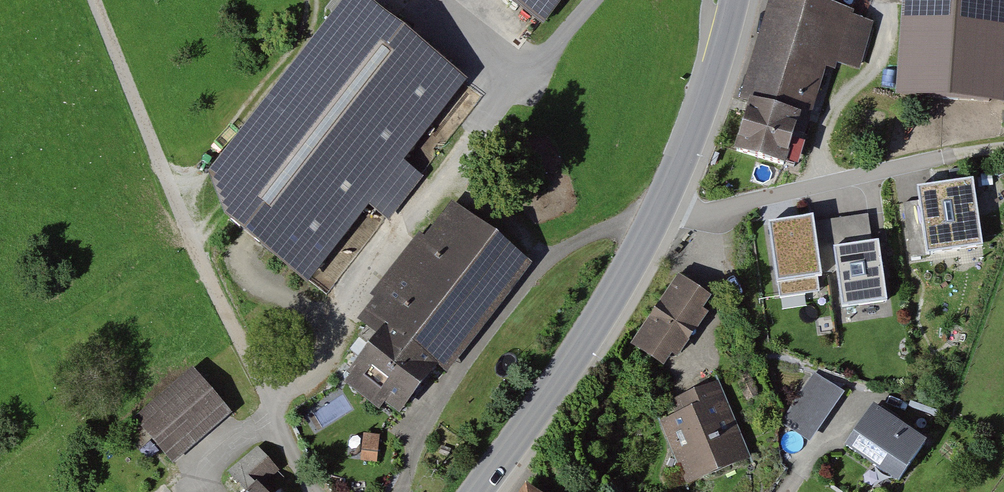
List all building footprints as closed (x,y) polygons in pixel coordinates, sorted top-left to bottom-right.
[(519,52),(561,0),(454,0),(519,52)] [(805,0),(771,0),(742,104),(748,106),(735,154),(782,167),(791,136),(806,140),(828,61),(860,70),(872,26),(853,21),(855,14),(805,0)] [(898,102),(1002,110),(1003,84),(1003,0),(906,0),(898,102)] [(463,89),(345,1),(210,181),(219,227),(309,294),(370,212),(391,228),(424,184),(403,169),(463,89)] [(983,245),(974,179),(917,187),(919,199),(903,202),(911,256),(983,245)] [(531,269),(455,206),(358,322),(376,338),(345,374),(398,418),(438,370),(443,374),(531,269)] [(813,217),(768,223),(776,281),(838,272),(843,307),(888,300),(879,241),(861,244),(857,216),(814,223),(813,217)] [(712,300),(679,276),(629,347),(662,370),(712,300)] [(233,420),(194,375),(139,422),(178,467),(233,420)] [(844,395),(815,376),(782,426),(811,445),(844,395)] [(677,415),(662,420),(688,485),(751,460),(721,383),(672,402),(677,415)] [(926,441),(874,407),(847,449),(899,483),(926,441)] [(379,464),(381,438),(365,437),(363,463),(379,464)] [(262,491),(282,474),(259,449),(232,473),(247,491),(246,491),(263,491),(262,491)]
